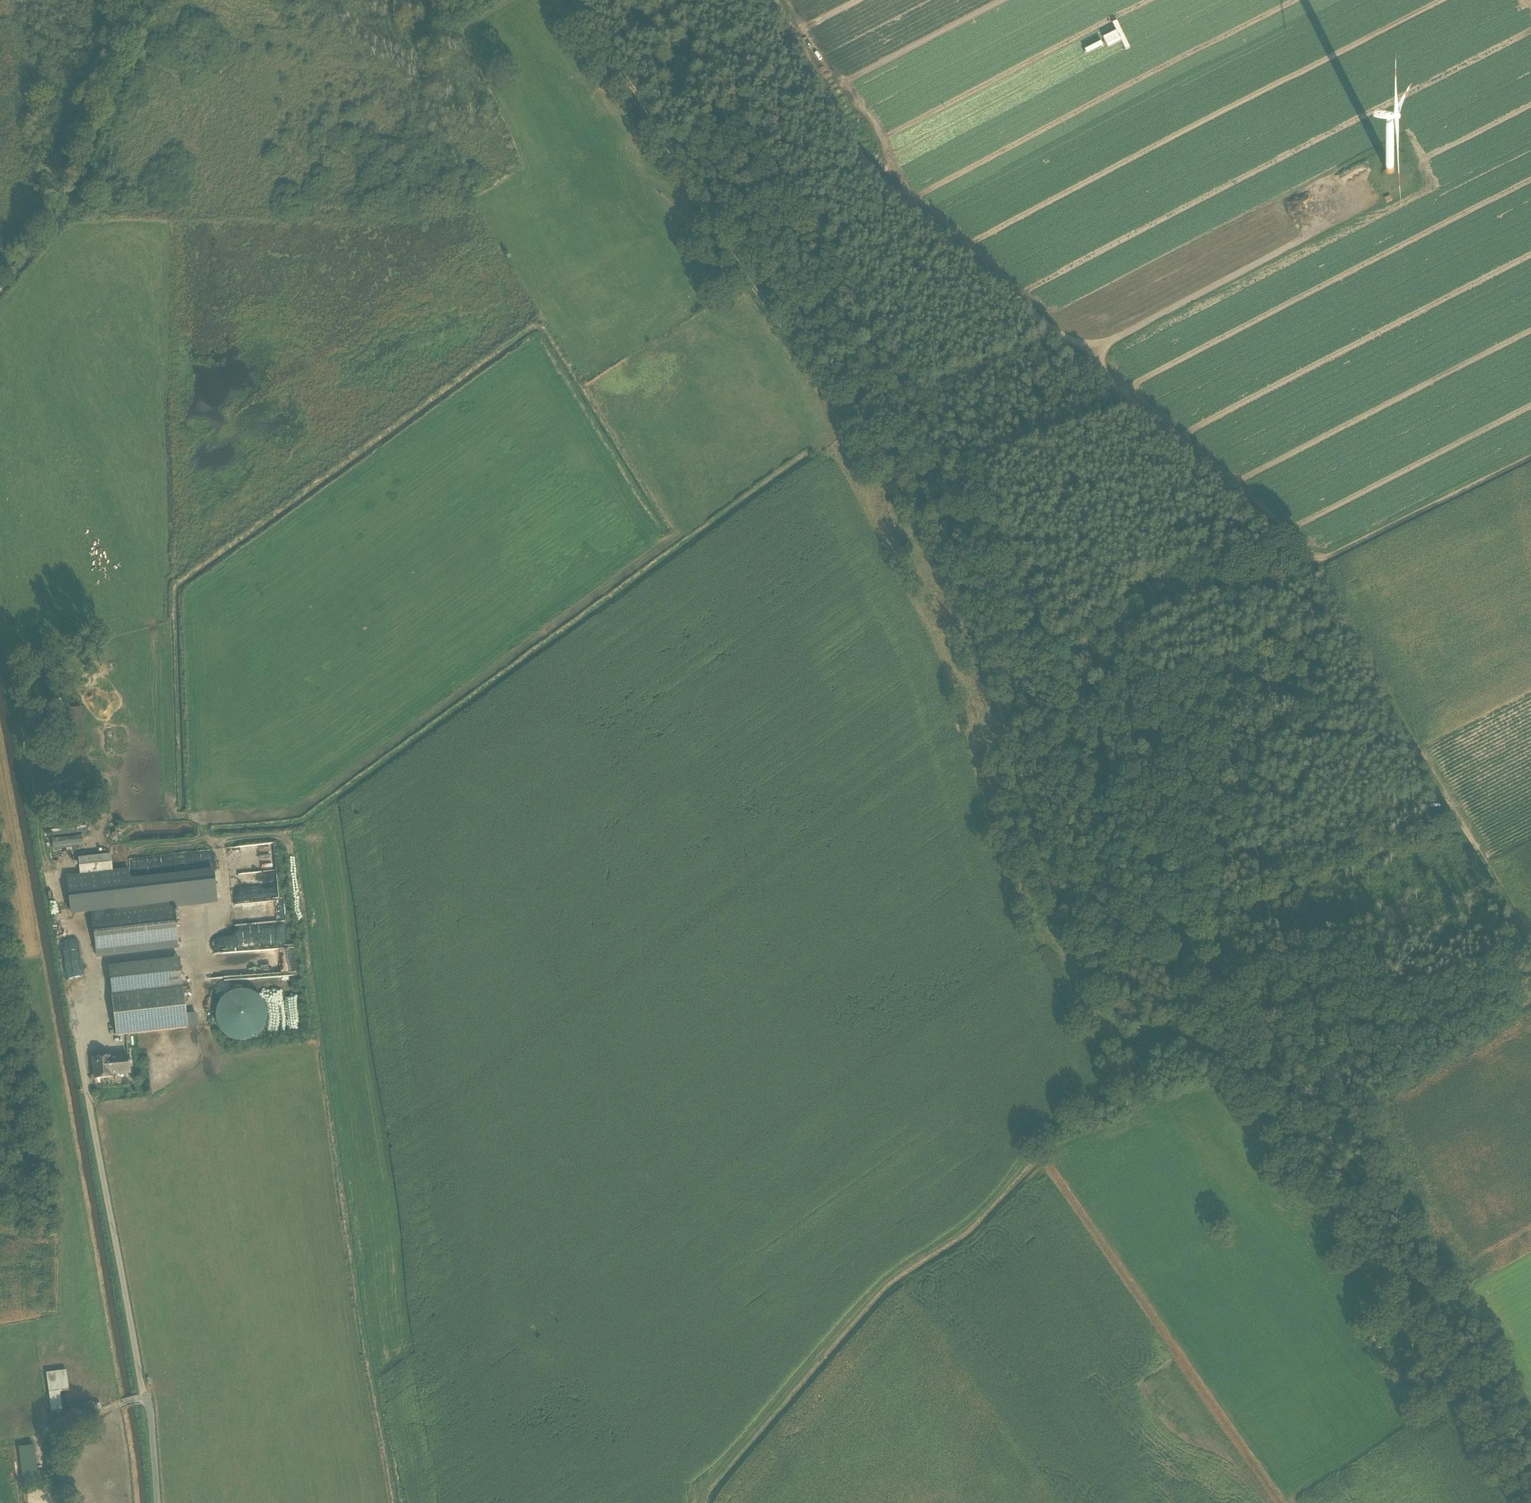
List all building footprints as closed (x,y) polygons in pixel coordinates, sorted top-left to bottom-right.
[(84,832),(83,824),(51,828),(52,836),(84,832)] [(82,846),(81,837),(49,841),(50,850),(82,846)] [(92,911),(172,902),(216,897),(213,872),(130,882),(128,870),(112,872),(110,855),(78,859),(80,875),(67,877),(71,914),(92,911)] [(216,904),(216,897),(172,902),(173,909),(216,904)] [(172,902),(92,911),(97,957),(178,948),(173,909),(172,902)] [(179,959),(108,967),(112,996),(182,988),(179,959)] [(182,988),(112,996),(116,1036),(125,1035),(187,1028),(185,1015),(182,988)] [(240,991),(230,993),(222,999),(217,1008),(216,1017),(218,1027),(224,1035),(233,1040),(242,1042),(252,1039),(260,1033),(265,1025),(267,1015),(264,1005),(258,997),(250,992),(240,991)] [(196,1014),(185,1015),(187,1028),(197,1027),(196,1014)] [(128,1057),(110,1059),(112,1075),(130,1073),(128,1057)] [(110,1058),(93,1060),(95,1079),(112,1078),(112,1075),(110,1059),(110,1058)] [(66,1371),(46,1373),(51,1412),(62,1411),(60,1393),(69,1392),(66,1371)]
